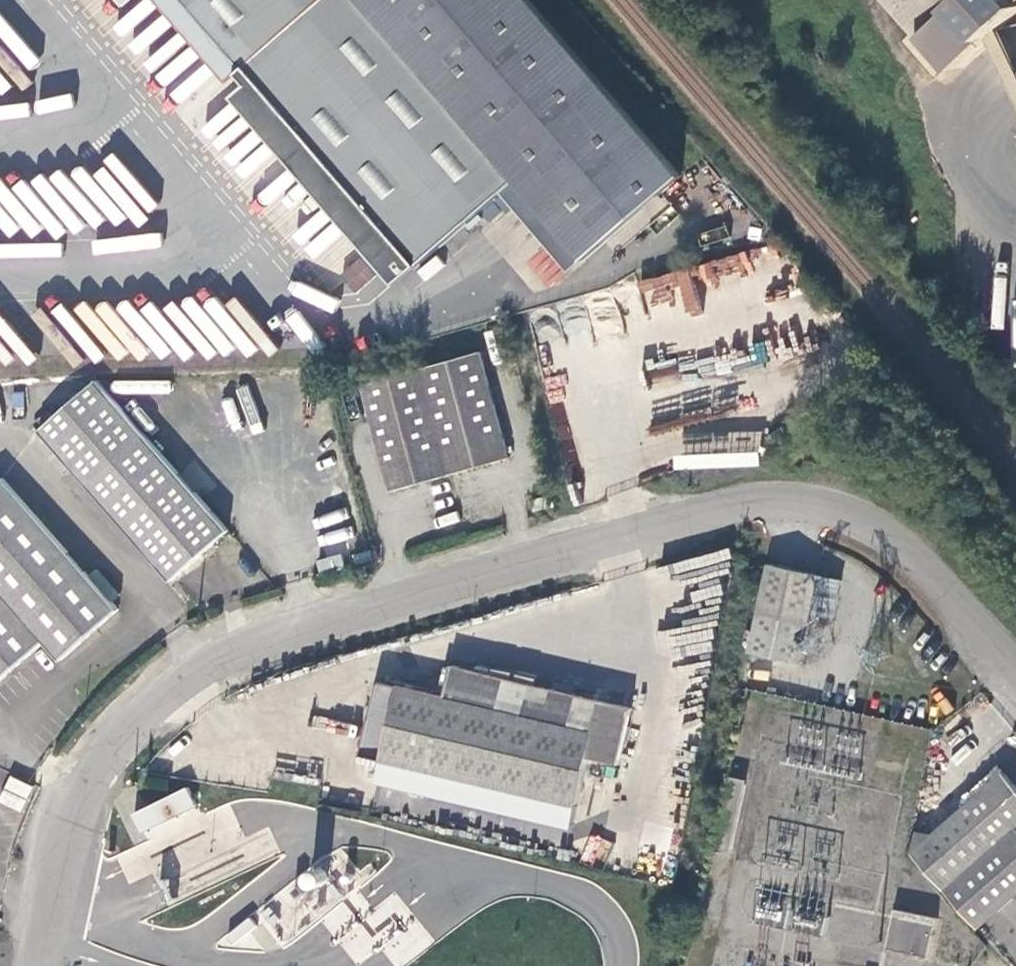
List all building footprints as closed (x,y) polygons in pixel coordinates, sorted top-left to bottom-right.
[(240,77),(247,69),(187,0),(160,0),(232,84),(240,77)] [(247,69),(260,84),(422,270),(507,198),(522,184),(362,0),(187,0),(247,69)] [(522,184),(591,263),(689,180),(536,0),(362,0),(522,184)] [(927,21),(956,55),(965,66),(1001,34),(1015,51),(1015,0),(909,0),(927,21)] [(940,70),(956,55),(927,21),(910,36),(940,70)] [(240,77),(253,91),(260,84),(247,69),(240,77)] [(401,286),(422,270),(260,84),(253,91),(241,103),(401,286)] [(507,198),(574,277),(591,263),(522,184),(507,198)] [(546,285),(561,273),(542,250),(527,263),(546,285)] [(511,460),(482,353),(365,386),(395,491),(511,460)] [(99,380),(41,428),(175,584),(233,534),(99,380)] [(6,481),(0,486),(0,683),(48,644),(66,663),(121,613),(6,481)] [(539,512),(555,509),(553,498),(537,501),(539,512)] [(844,584),(775,567),(764,617),(810,629),(824,619),(838,623),(844,584)] [(459,671),(452,701),(598,734),(604,704),(459,671)] [(369,759),(386,763),(401,692),(385,688),(369,759)] [(452,701),(402,689),(401,692),(386,763),(581,807),(598,734),(452,701)] [(577,826),(581,807),(386,763),(382,782),(577,826)] [(918,829),(913,852),(981,930),(1015,900),(1015,779),(1012,774),(939,836),(918,829)] [(0,795),(0,803),(21,812),(32,786),(8,776),(0,795)] [(188,787),(134,813),(143,832),(197,806),(188,787)] [(928,956),(933,916),(891,911),(886,950),(928,956)]
